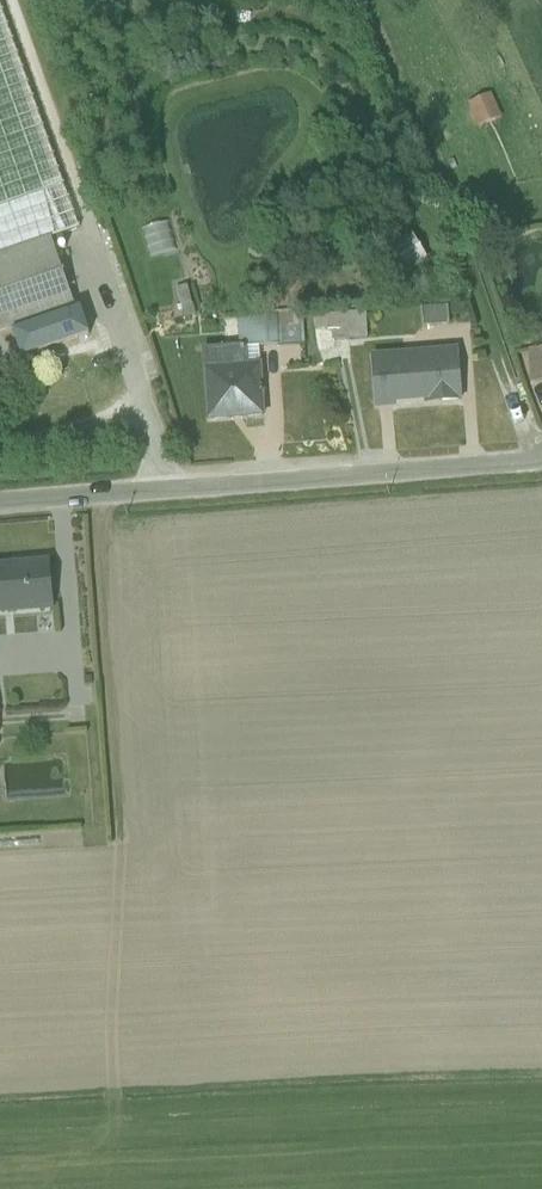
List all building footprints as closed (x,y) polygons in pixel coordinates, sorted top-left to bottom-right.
[(87,334),(57,245),(89,234),(8,0),(0,0),(0,331),(44,316),(55,346),(87,334)] [(473,90),(453,99),(463,123),(483,114),(473,90)] [(171,262),(157,265),(164,301),(178,298),(171,262)] [(412,303),(414,319),(434,317),(433,301),(412,303)] [(354,307),(316,309),(318,335),(355,333),(354,307)] [(284,311),(227,309),(226,337),(283,339),(284,311)] [(208,420),(267,417),(264,350),(205,353),(208,420)] [(376,410),(467,405),(464,351),(373,355),(376,410)] [(59,614),(56,563),(0,567),(0,618),(59,614)]
